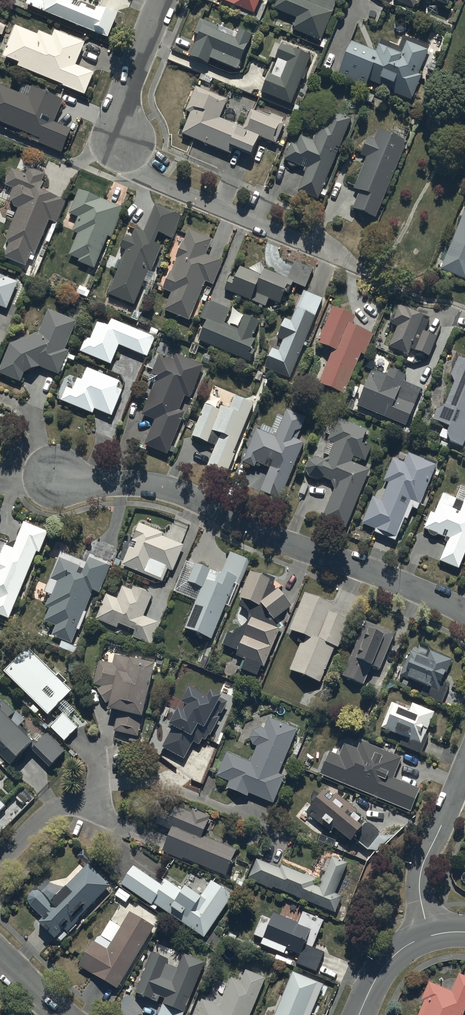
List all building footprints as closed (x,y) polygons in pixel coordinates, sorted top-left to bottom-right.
[(30,0),(27,8),(107,43),(118,19),(115,18),(118,11),(129,7),(132,0),(102,0),(96,15),(86,11),(88,8),(76,3),(72,5),(72,1),(78,0),(28,0),(30,0)] [(216,2),(254,17),(261,0),(217,0),(216,2)] [(316,3),(308,0),(279,0),(274,12),(297,21),(292,34),(321,45),(339,0),(317,0),(316,3)] [(392,5),(413,13),(419,0),(394,0),(392,5)] [(448,12),(452,0),(419,0),(448,12)] [(218,31),(200,24),(194,38),(198,40),(189,60),(208,68),(210,62),(237,73),(251,39),(239,34),(235,43),(217,35),(218,31)] [(20,67),(18,70),(86,100),(95,78),(77,70),(86,48),(56,35),(53,42),(40,36),(39,39),(16,30),(11,42),(4,39),(0,48),(7,51),(3,60),(20,67)] [(352,46),(339,78),(366,89),(367,85),(412,103),(422,79),(419,78),(430,51),(403,40),(398,51),(380,43),(375,55),(352,46)] [(311,60),(281,48),(275,62),(278,64),(272,79),(269,78),(261,96),(291,108),(311,60)] [(40,143),(39,146),(62,156),(72,134),(54,127),(64,104),(31,91),(27,101),(0,89),(0,126),(40,143)] [(227,104),(196,91),(186,115),(190,117),(182,138),(231,158),(232,154),(251,161),(259,141),(276,148),(284,127),(282,126),(284,122),(271,117),(269,121),(250,113),(243,132),(220,123),(227,104)] [(291,147),(284,164),(306,173),(296,196),(318,204),(352,123),(330,114),(325,127),(321,125),(313,145),(300,140),(296,150),(291,147)] [(374,143),(369,141),(361,159),(367,161),(353,193),(360,195),(353,212),(375,221),(407,145),(378,133),(374,143)] [(35,252),(49,217),(57,221),(66,198),(41,188),(46,176),(28,169),(27,173),(12,167),(5,184),(13,187),(10,195),(14,203),(18,205),(4,239),(9,241),(3,255),(26,264),(31,251),(35,252)] [(125,206),(78,187),(69,211),(78,215),(72,229),(77,231),(68,253),(79,257),(78,260),(95,267),(109,231),(114,234),(125,206)] [(120,246),(125,248),(108,291),(134,302),(148,267),(151,269),(162,242),(154,239),(158,230),(173,236),(182,214),(155,203),(144,230),(135,226),(131,235),(125,233),(120,246)] [(440,272),(464,283),(464,214),(440,272)] [(189,318),(205,279),(214,282),(223,259),(206,253),(212,237),(188,228),(183,241),(181,240),(176,254),(177,255),(171,269),(169,268),(162,286),(171,290),(164,308),(189,318)] [(287,276),(263,266),(261,260),(248,268),(239,264),(234,276),(231,275),(225,288),(260,302),(258,305),(262,307),(263,304),(265,305),(268,297),(280,302),(286,287),(289,289),(293,280),(305,286),(313,267),(294,259),(287,276)] [(7,307),(18,280),(0,273),(0,304),(7,307)] [(290,376),(321,297),(302,289),(291,319),(285,316),(277,336),(282,338),(278,348),(272,346),(265,366),(290,376)] [(199,338),(211,343),(209,346),(214,348),(215,345),(250,359),(255,348),(250,346),(254,336),(252,336),(259,318),(244,311),(238,327),(224,322),(233,301),(212,293),(203,317),(207,318),(199,338)] [(318,340),(333,346),(320,381),(345,391),(360,351),(364,353),(372,331),(351,323),(355,312),(329,301),(326,311),(329,312),(318,340)] [(399,302),(391,321),(396,323),(388,344),(410,352),(412,347),(429,353),(437,333),(422,327),(425,320),(410,315),(413,307),(399,302)] [(64,347),(76,319),(48,307),(39,330),(10,341),(0,366),(0,371),(20,379),(24,370),(40,364),(59,372),(68,348),(64,347)] [(147,354),(155,335),(158,329),(152,326),(149,333),(111,317),(108,322),(99,318),(91,337),(86,335),(80,349),(111,362),(119,343),(147,354)] [(174,358),(159,352),(149,379),(154,381),(152,389),(146,386),(142,396),(148,398),(142,413),(154,418),(144,442),(168,451),(184,409),(180,408),(185,394),(190,396),(203,362),(177,352),(174,358)] [(432,417),(449,423),(447,430),(449,440),(461,445),(464,436),(464,358),(459,355),(451,374),(454,381),(445,404),(436,408),(432,417)] [(66,385),(61,398),(92,411),(94,406),(111,414),(122,388),(117,386),(119,379),(86,366),(82,377),(77,376),(72,388),(66,385)] [(373,366),(357,403),(406,423),(421,387),(404,380),(407,373),(390,366),(387,373),(373,366)] [(233,451),(253,402),(234,395),(229,406),(222,403),(220,407),(204,401),(192,434),(215,443),(208,463),(228,471),(235,452),(233,451)] [(281,496),(302,440),(297,438),(306,415),(287,407),(284,416),(276,413),(271,426),(263,423),(261,426),(257,425),(243,460),(256,465),(257,460),(271,465),(261,489),(281,496)] [(346,526),(369,467),(351,459),(354,454),(365,459),(371,445),(361,441),(367,428),(337,414),(334,421),(330,419),(324,431),(330,433),(327,438),(329,439),(323,452),(325,453),(323,457),(316,455),(309,458),(305,466),(308,474),(316,478),(323,476),(331,479),(333,487),(322,517),(346,526)] [(381,498),(373,494),(362,521),(375,526),(374,529),(395,538),(404,515),(408,517),(413,505),(418,507),(436,463),(409,451),(405,461),(393,456),(384,479),(388,480),(381,498)] [(464,549),(464,485),(460,483),(454,496),(443,491),(434,511),(431,510),(423,526),(428,529),(428,530),(428,531),(428,532),(429,532),(429,533),(430,533),(430,534),(431,534),(432,534),(433,534),(434,534),(435,534),(436,534),(436,533),(437,533),(445,536),(444,538),(447,540),(439,558),(458,566),(464,549)] [(36,549),(39,550),(47,530),(24,521),(14,547),(5,543),(1,552),(0,552),(0,612),(9,616),(36,549)] [(139,522),(122,563),(162,579),(167,567),(172,569),(183,543),(162,534),(163,531),(139,522)] [(175,589),(196,597),(184,626),(211,637),(230,592),(235,595),(250,558),(230,549),(221,571),(195,561),(194,563),(187,560),(175,589)] [(86,560),(60,550),(44,590),(50,592),(45,604),(50,606),(44,620),(56,625),(52,634),(71,642),(79,621),(82,622),(86,610),(84,610),(93,589),(99,591),(112,561),(90,552),(86,560)] [(234,631),(228,629),(222,642),(238,648),(236,653),(245,657),(241,666),(257,673),(260,664),(263,665),(279,626),(273,618),(291,604),(278,586),(279,585),(275,579),(276,576),(261,569),(260,572),(251,568),(239,595),(242,597),(240,603),(241,604),(242,604),(243,605),(244,605),(245,606),(245,607),(246,608),(247,609),(247,610),(248,611),(248,612),(248,613),(248,614),(248,615),(248,616),(248,617),(248,618),(248,619),(247,620),(247,621),(246,622),(246,623),(245,623),(244,624),(243,625),(242,626),(241,626),(240,627),(239,627),(238,627),(237,627),(236,627),(234,631)] [(117,625),(119,620),(134,626),(131,635),(150,642),(159,621),(143,614),(152,592),(133,584),(132,588),(121,584),(116,597),(106,592),(96,616),(117,625)] [(333,602),(304,591),(289,629),(303,634),(289,668),(320,680),(335,644),(338,645),(350,616),(331,608),(333,602)] [(356,626),(361,628),(343,674),(363,682),(371,663),(380,667),(395,629),(365,618),(364,620),(359,618),(356,626)] [(27,644),(4,668),(48,712),(71,689),(63,681),(66,679),(58,671),(56,673),(27,644)] [(137,734),(153,660),(130,653),(129,657),(101,649),(92,682),(101,685),(96,687),(106,702),(109,700),(108,705),(118,707),(113,729),(137,734)] [(409,691),(414,679),(424,683),(420,693),(442,701),(450,682),(443,679),(452,658),(430,649),(427,656),(410,649),(400,674),(404,675),(400,687),(409,691)] [(190,697),(179,709),(178,708),(169,717),(174,721),(157,739),(175,756),(191,740),(195,744),(226,711),(203,689),(193,700),(190,697)] [(10,763),(34,739),(11,717),(16,712),(2,699),(0,701),(0,753),(10,763)] [(410,708),(392,701),(381,726),(383,726),(382,729),(388,732),(389,729),(403,735),(400,743),(420,752),(428,733),(426,732),(435,710),(412,701),(410,708)] [(63,711),(50,724),(64,739),(78,725),(63,711)] [(247,795),(249,791),(273,800),(284,774),(279,772),(297,727),(269,716),(264,727),(260,726),(253,728),(249,735),(252,743),(256,745),(250,760),(226,750),(216,773),(229,779),(226,786),(247,795)] [(65,749),(47,731),(31,747),(49,765),(65,749)] [(329,749),(319,772),(410,809),(420,787),(394,776),(402,756),(360,739),(357,747),(345,742),(340,754),(329,749)] [(309,798),(313,801),(305,810),(331,831),(335,826),(349,838),(362,822),(357,818),(360,814),(355,810),(356,809),(335,790),(332,793),(325,787),(320,793),(316,789),(309,798)] [(32,796),(24,788),(15,797),(23,805),(32,796)] [(183,858),(183,856),(225,872),(235,848),(201,835),(209,813),(193,807),(191,811),(173,804),(171,811),(158,806),(152,820),(171,827),(162,850),(183,858)] [(272,888),(274,886),(335,911),(344,892),(338,889),(349,861),(332,854),(329,862),(326,861),(323,869),(324,870),(318,884),(315,882),(317,877),(282,862),(280,866),(256,856),(247,878),(272,888)] [(81,917),(79,915),(110,883),(88,862),(68,883),(66,882),(64,884),(52,873),(39,886),(41,888),(40,890),(38,888),(32,889),(28,893),(27,900),(42,914),(38,918),(56,936),(57,936),(61,939),(76,924),(75,923),(81,917)] [(155,908),(158,904),(204,936),(233,893),(211,878),(201,893),(184,881),(179,888),(165,878),(162,883),(133,864),(121,882),(150,902),(149,904),(155,908)] [(119,886),(114,893),(125,901),(130,895),(119,886)] [(263,936),(260,942),(284,952),(287,947),(299,952),(295,961),(315,969),(324,950),(312,945),(325,916),(304,907),(298,921),(272,910),(270,917),(262,913),(253,932),(263,936)] [(117,986),(154,925),(129,910),(120,925),(110,919),(101,934),(98,933),(94,940),(92,939),(78,963),(117,986)] [(203,961),(184,953),(178,967),(166,962),(168,956),(153,950),(136,991),(158,1000),(160,995),(164,997),(157,1014),(182,1014),(203,961)] [(195,1014),(249,1014),(265,976),(245,968),(240,979),(231,976),(219,1004),(202,997),(195,1014)] [(317,994),(323,996),(327,987),(321,985),(322,982),(292,970),(273,1014),(309,1014),(310,1013),(316,1014),(319,1006),(313,1004),(317,994)] [(423,1000),(417,1014),(462,1014),(464,1007),(464,975),(459,973),(453,989),(428,979),(421,999),(423,1000)]
